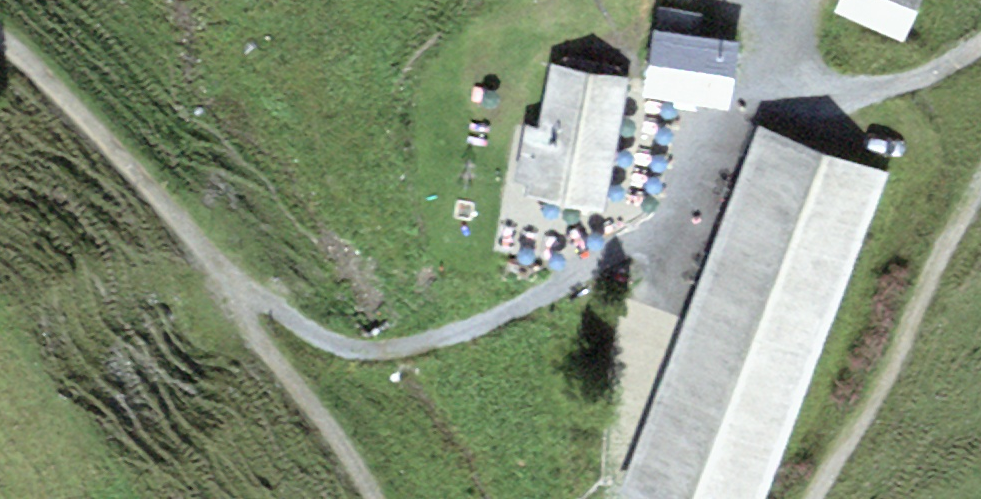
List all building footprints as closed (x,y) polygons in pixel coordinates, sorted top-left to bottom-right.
[(842,15),(902,40),(918,0),(848,0),(842,15)] [(656,8),(653,31),(700,38),(703,15),(656,8)] [(643,97),(730,110),(739,43),(700,38),(653,31),(643,97)] [(603,212),(628,78),(549,63),(537,129),(526,127),(515,185),(526,187),(524,198),(603,212)] [(889,172),(760,124),(620,494),(633,498),(766,498),(889,172)]
